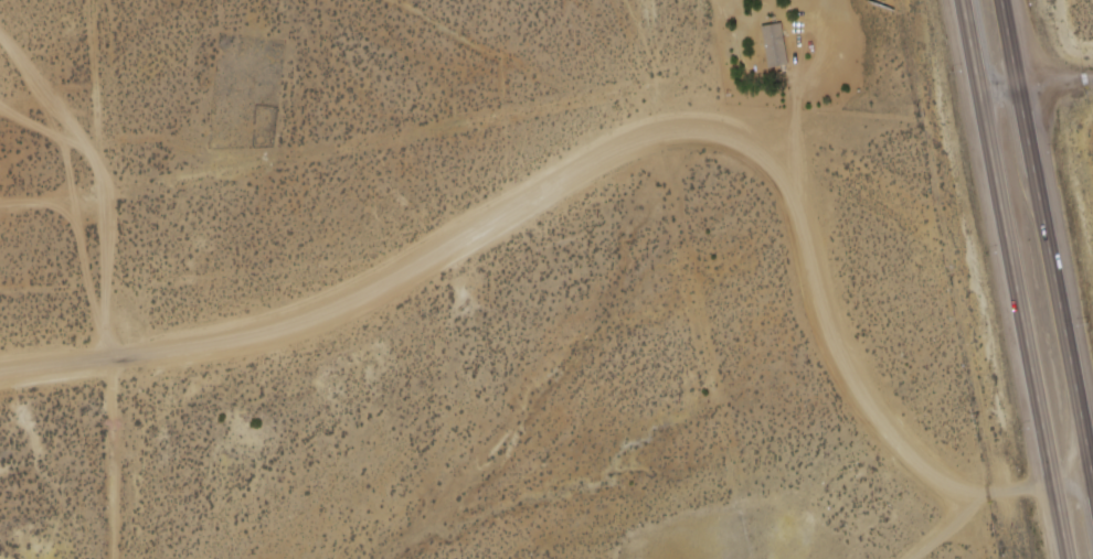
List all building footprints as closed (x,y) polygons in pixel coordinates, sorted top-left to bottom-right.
[(790,62),(783,20),(763,23),(770,66),(790,62)]
